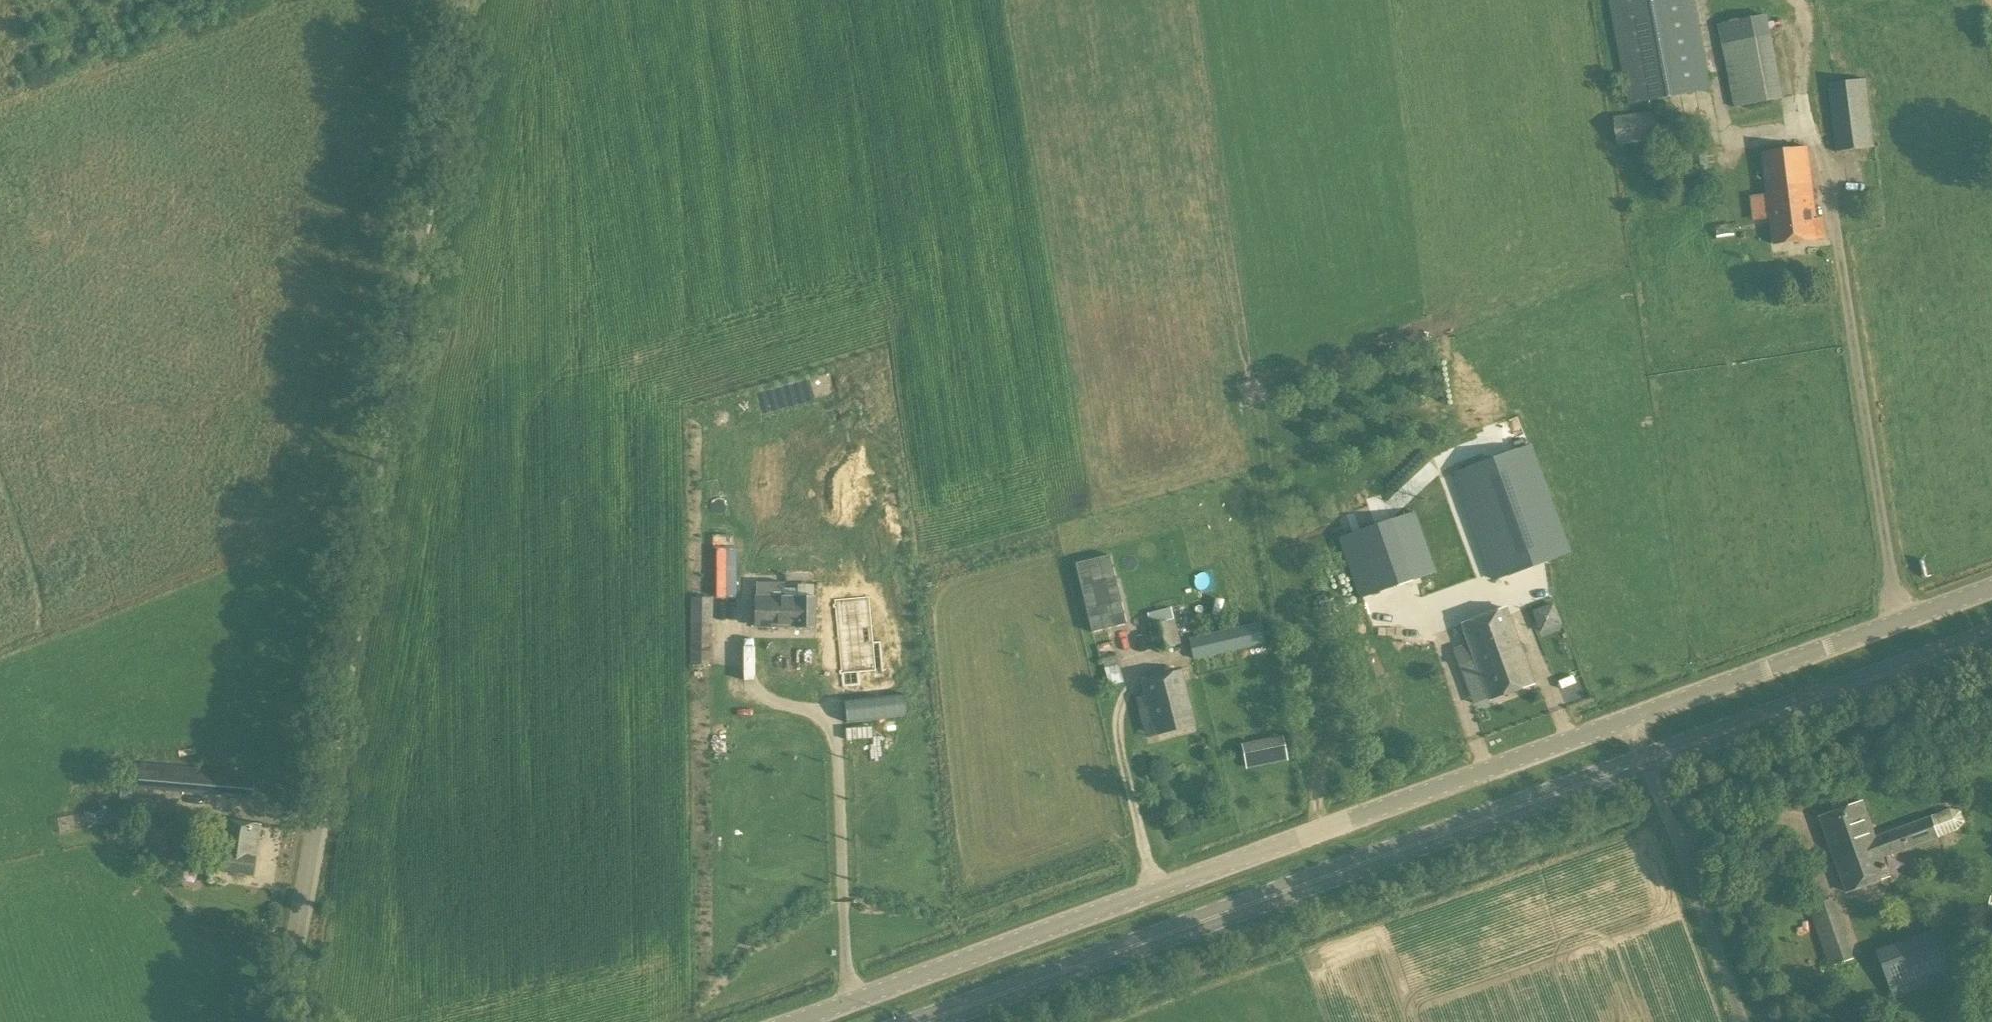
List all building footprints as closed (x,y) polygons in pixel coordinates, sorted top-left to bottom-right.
[(1628,106),(1712,90),(1695,0),(1608,0),(1628,106)] [(1718,25),(1733,108),(1783,99),(1767,16),(1718,25)] [(1874,147),(1866,79),(1828,83),(1836,151),(1874,147)] [(1617,146),(1662,140),(1659,111),(1613,116),(1617,146)] [(1822,220),(1815,221),(1807,149),(1763,154),(1774,244),(1824,238),(1822,220)] [(1486,560),(1493,579),(1547,560),(1569,552),(1530,443),(1454,471),(1486,560)] [(1390,518),(1337,533),(1355,596),(1408,581),(1390,518)] [(1402,554),(1408,570),(1412,580),(1419,599),(1443,590),(1443,589),(1427,545),(1402,554)] [(714,548),(714,596),(734,596),(735,548),(714,548)] [(1089,632),(1126,623),(1109,553),(1072,562),(1089,632)] [(1546,561),(1510,574),(1513,583),(1550,569),(1546,561)] [(755,583),(756,599),(755,599),(755,628),(814,628),(814,598),(784,599),(784,582),(755,583)] [(689,596),(688,664),(712,665),(712,596),(689,596)] [(875,681),(868,599),(835,602),(842,683),(875,681)] [(1541,634),(1563,626),(1552,600),(1531,609),(1541,634)] [(1461,625),(1467,642),(1452,649),(1458,667),(1474,660),(1489,700),(1532,684),(1505,609),(1461,625)] [(1173,620),(1150,626),(1156,650),(1179,644),(1175,628),(1173,620)] [(1271,620),(1259,622),(1189,639),(1198,681),(1268,664),(1266,655),(1278,653),(1271,620)] [(1123,683),(1116,655),(1102,658),(1109,686),(1123,683)] [(1148,707),(1142,709),(1150,737),(1194,725),(1180,672),(1141,682),(1148,707)] [(903,717),(902,696),(842,698),(843,719),(903,717)] [(1284,739),(1243,748),(1247,770),(1289,762),(1284,739)] [(250,800),(254,773),(140,763),(139,791),(250,800)] [(1950,810),(1932,817),(1875,837),(1862,802),(1820,817),(1847,892),(1889,877),(1882,858),(1939,838),(1957,831),(1964,822),(1960,812),(1950,810)] [(253,876),(262,826),(223,819),(214,869),(253,876)] [(1809,907),(1829,967),(1854,958),(1833,898),(1809,907)] [(1939,928),(1875,952),(1894,999),(1957,976),(1939,928)]
